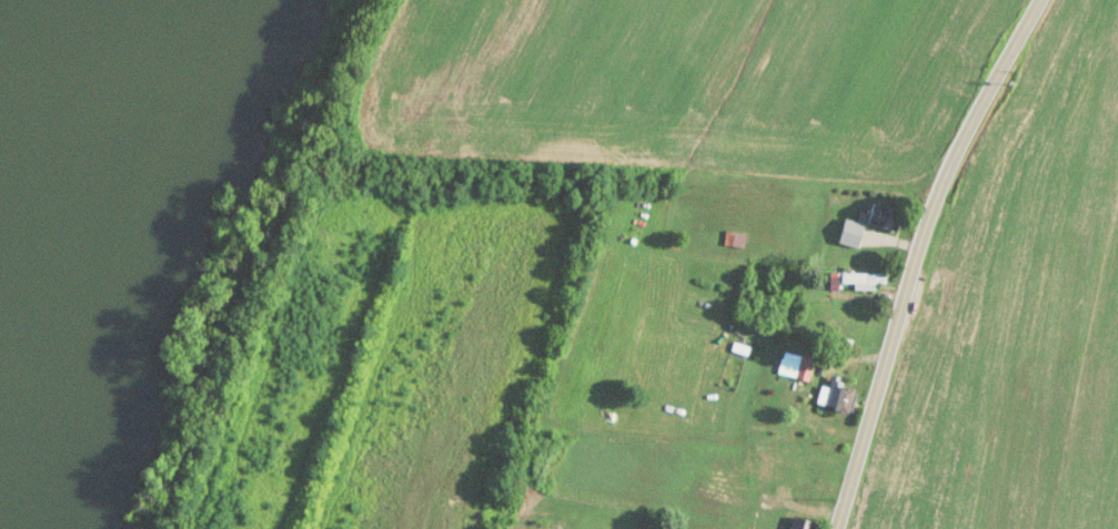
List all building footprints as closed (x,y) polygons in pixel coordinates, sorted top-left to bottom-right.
[(900,207),(870,200),(865,222),(895,230),(900,207)] [(741,244),(743,231),(733,230),(731,243),(741,244)] [(884,285),(884,271),(835,271),(835,281),(853,281),(853,285),(884,285)] [(809,352),(789,349),(786,375),(806,377),(809,352)] [(820,407),(846,413),(853,384),(828,378),(820,407)] [(753,509),(749,528),(760,528),(764,511),(753,509)]
